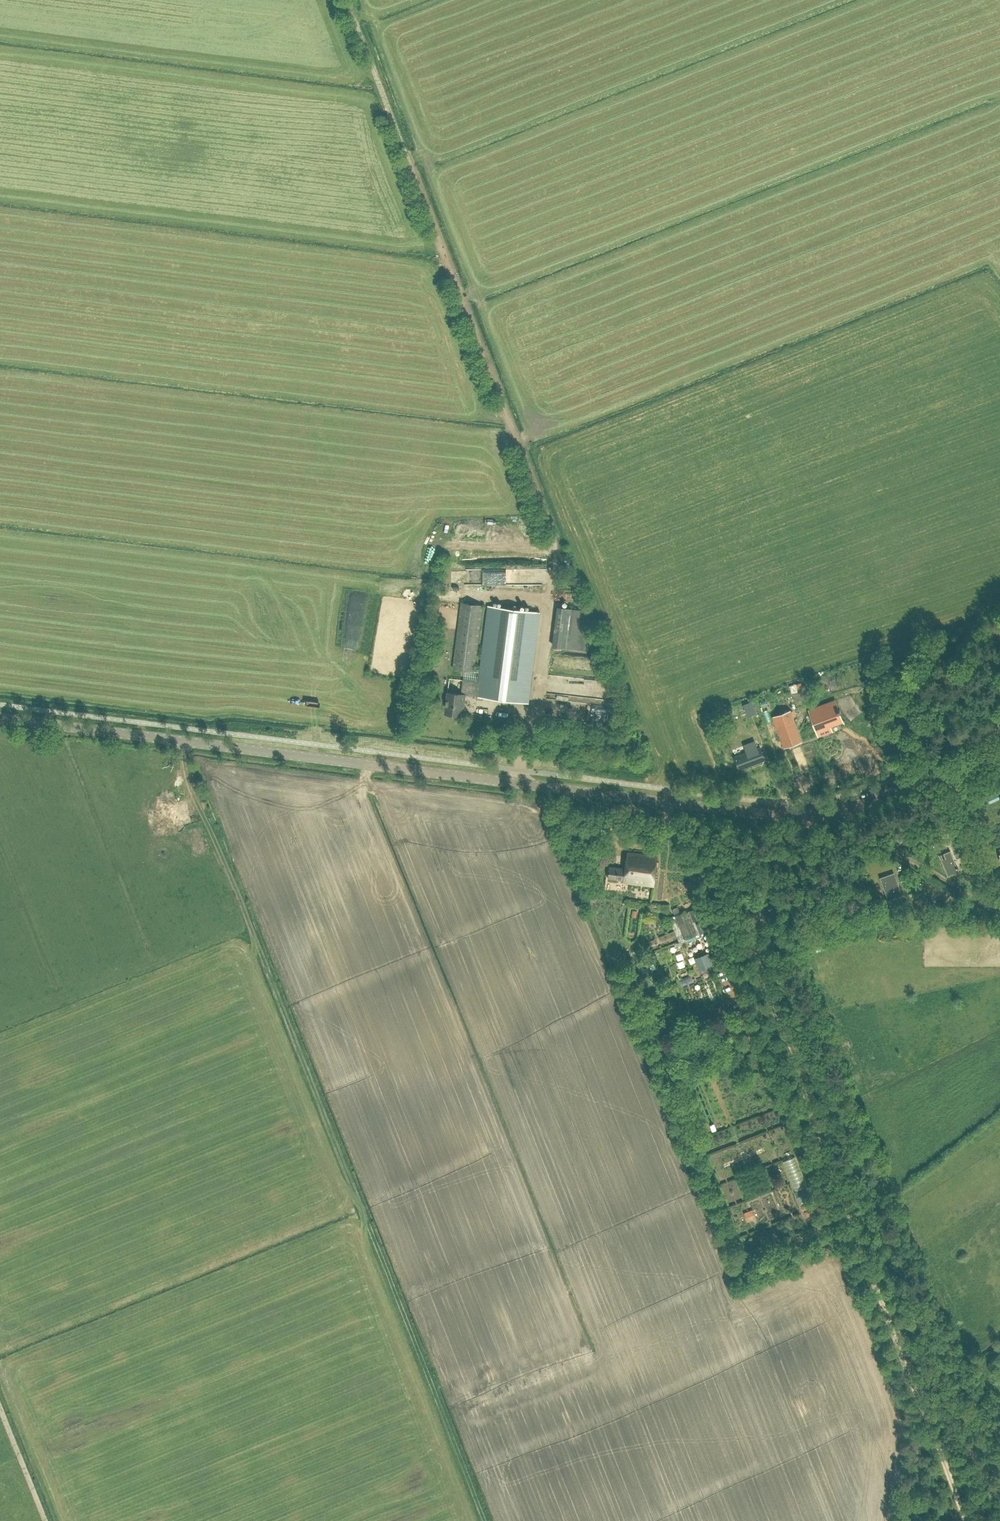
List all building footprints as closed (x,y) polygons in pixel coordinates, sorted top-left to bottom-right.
[(501,580),(515,579),(515,570),(500,571),(501,580)] [(489,605),(481,668),(476,668),(483,605),(461,602),(453,669),(475,671),(480,672),(479,681),(463,679),(461,693),(448,691),(445,713),(461,715),(462,707),(464,707),(465,694),(528,702),(540,612),(489,605)] [(557,643),(570,644),(571,610),(558,609),(557,643)] [(835,701),(810,711),(819,736),(832,731),(829,725),(842,720),(839,713),(841,713),(839,709),(838,709),(835,701)] [(752,702),(744,704),(748,716),(756,713),(752,702)] [(792,722),(778,727),(785,747),(799,741),(792,722)] [(765,759),(761,748),(758,749),(755,741),(744,745),(747,753),(735,757),(739,768),(765,759)] [(609,867),(606,879),(653,885),(658,855),(627,851),(624,869),(609,867)] [(947,852),(939,855),(947,876),(958,872),(951,852),(947,854),(947,852)] [(901,895),(893,873),(880,877),(888,900),(901,895)] [(702,918),(698,907),(675,916),(684,940),(699,934),(693,921),(702,918)] [(702,932),(708,930),(705,921),(698,924),(702,932)] [(712,941),(705,944),(708,951),(715,949),(712,941)] [(695,949),(687,950),(689,957),(696,956),(695,949)] [(709,952),(695,958),(699,970),(714,964),(709,952)] [(685,982),(688,988),(696,984),(693,978),(685,982)] [(691,999),(694,1006),(704,1002),(701,995),(691,999)] [(749,1222),(759,1218),(756,1210),(746,1213),(749,1222)]
